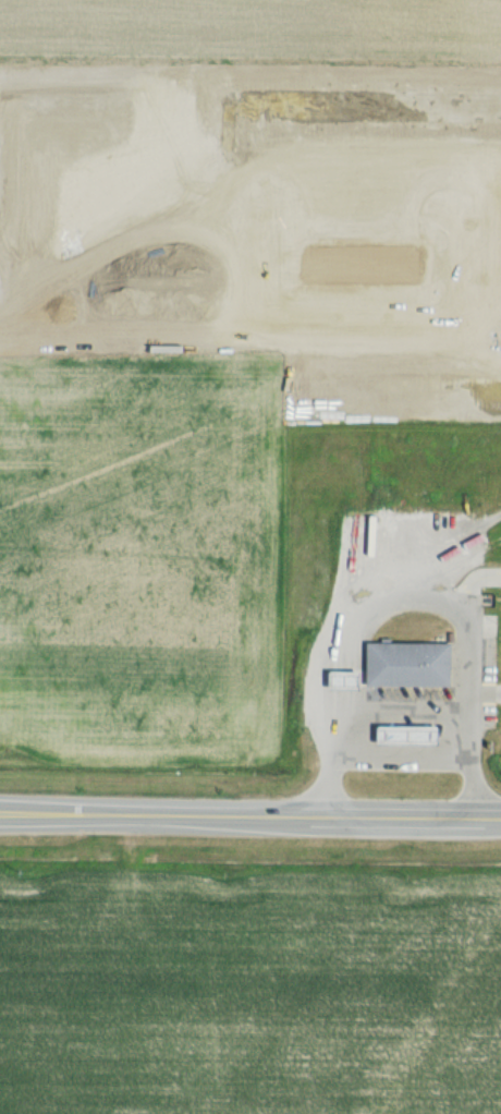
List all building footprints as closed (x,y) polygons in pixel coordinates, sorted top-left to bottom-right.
[(382,550),(382,507),(359,507),(359,550),(382,550)] [(358,687),(358,643),(443,643),(443,687),(358,687)] [(318,671),(318,691),(349,691),(349,673),(318,671)] [(429,746),(429,727),(365,727),(365,747),(429,746)]
